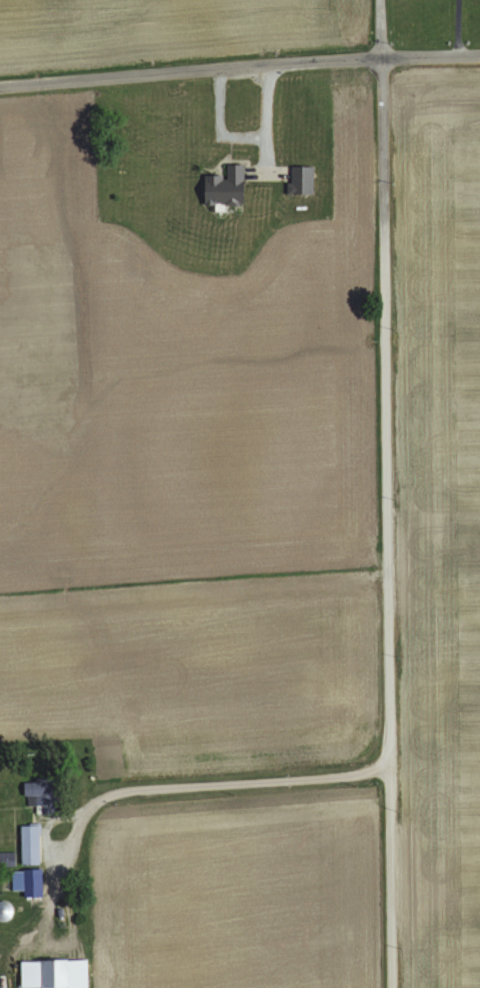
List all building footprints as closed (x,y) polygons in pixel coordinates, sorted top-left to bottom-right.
[(244,165),(226,165),(226,176),(205,176),(205,206),(216,206),(215,212),(227,212),(227,206),(244,206),(244,165)] [(313,167),(290,167),(289,195),(313,195),(313,167)] [(24,781),(37,780),(37,776),(46,775),(47,780),(59,779),(60,792),(52,793),(53,812),(38,813),(38,793),(25,794),(24,781)] [(41,824),(42,858),(43,863),(24,864),(22,824),(41,824)] [(0,850),(0,865),(19,865),(19,850),(0,850)] [(46,867),(47,895),(28,896),(28,889),(17,890),(17,869),(27,869),(27,867),(46,867)] [(21,959),(22,987),(42,987),(89,987),(88,957),(21,959)]
